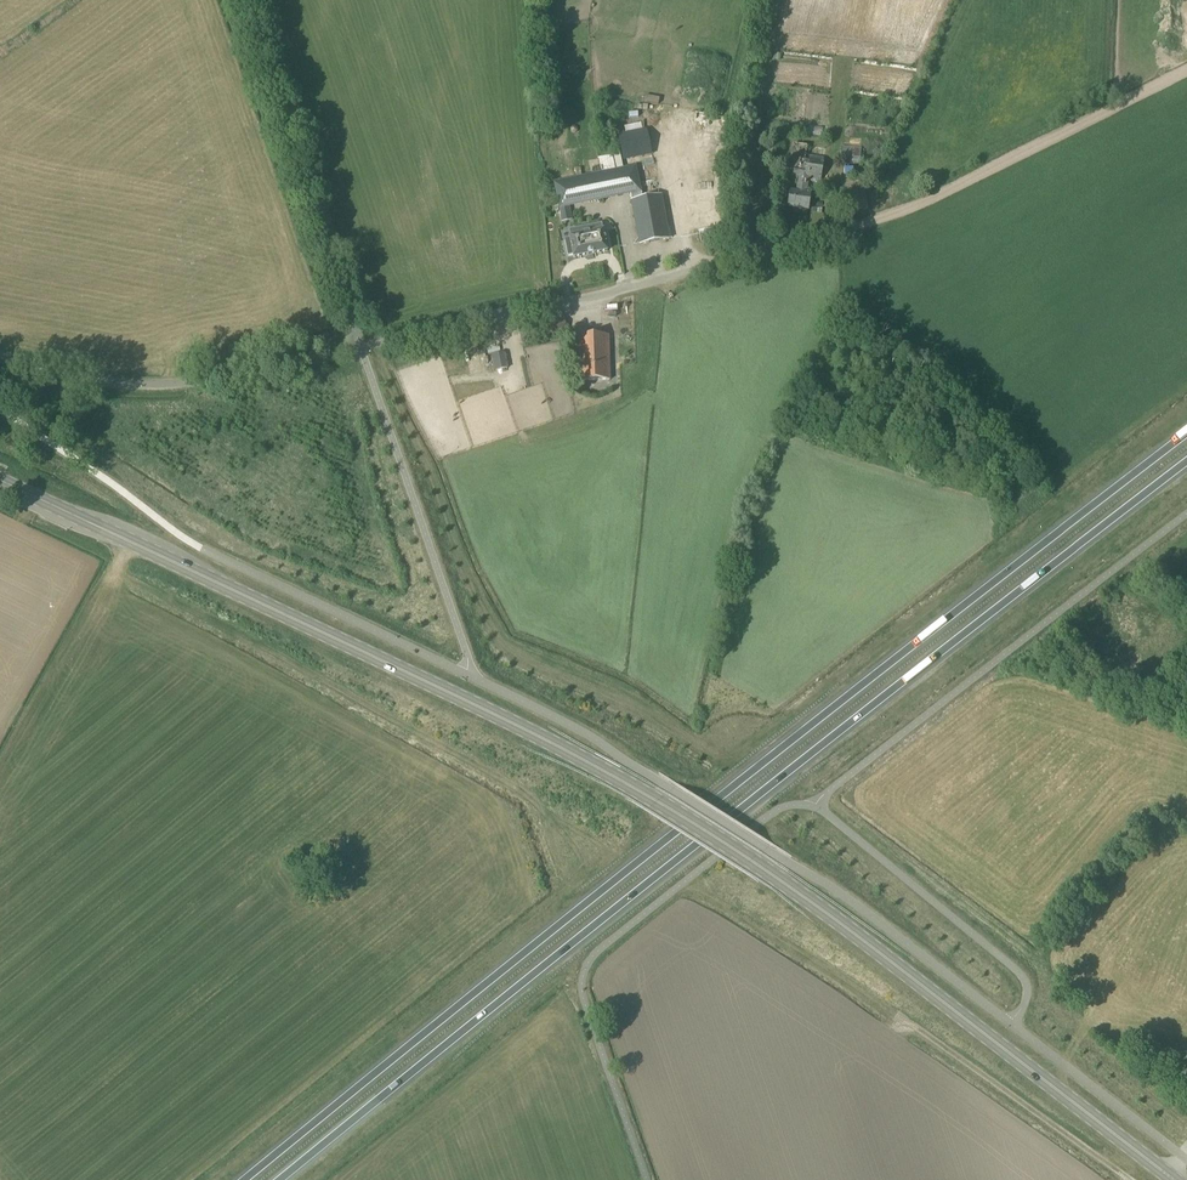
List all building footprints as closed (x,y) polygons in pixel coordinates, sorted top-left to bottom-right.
[(617,139),(621,160),(644,156),(641,136),(617,139)] [(820,183),(824,157),(805,155),(806,147),(792,145),(787,179),(796,181),(795,193),(789,192),(787,208),(807,211),(809,195),(806,195),(808,182),(820,183)] [(860,164),(861,149),(841,148),(840,163),(860,164)] [(618,157),(604,159),(605,171),(619,169),(618,157)] [(661,178),(660,162),(646,162),(646,179),(661,178)] [(601,173),(582,177),(587,203),(606,199),(601,173)] [(660,195),(631,201),(639,246),(669,240),(660,195)] [(670,198),(672,209),(679,208),(678,197),(670,198)] [(701,203),(702,210),(715,208),(714,201),(701,203)] [(603,231),(602,231),(601,225),(579,229),(580,235),(569,238),(569,240),(564,241),(567,258),(572,257),(572,258),(591,255),(607,252),(603,231)] [(578,381),(609,380),(607,336),(576,337),(578,381)] [(508,369),(505,353),(492,356),(495,372),(508,369)] [(1112,1043),(1119,1038),(1109,1023),(1102,1028),(1112,1043)]
